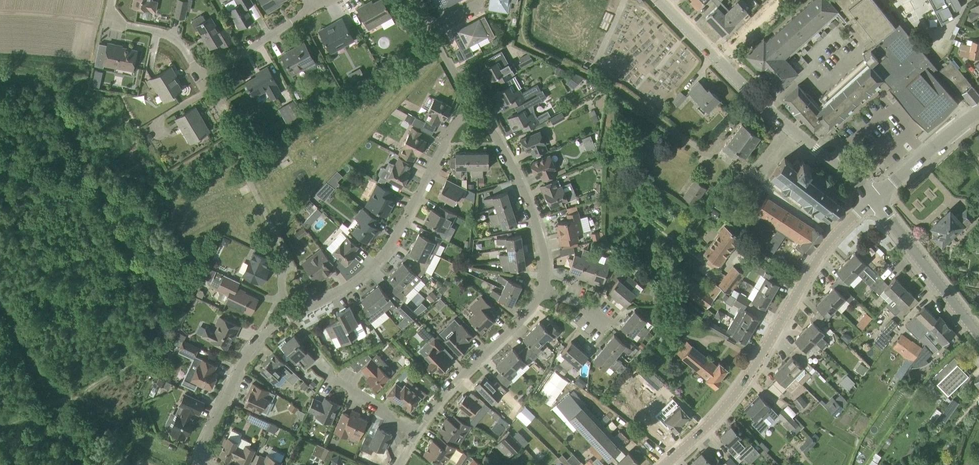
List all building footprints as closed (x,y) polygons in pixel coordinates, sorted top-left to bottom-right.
[(133,6),(155,11),(157,1),(151,0),(134,0),(133,6)] [(187,0),(185,0),(178,0),(174,15),(183,17),(187,0)] [(238,4),(228,10),(239,28),(254,19),(245,4),(252,0),(236,0),(238,4)] [(276,7),(275,4),(282,0),(261,0),(268,12),(276,7)] [(383,0),(378,0),(368,6),(366,3),(358,8),(369,29),(392,16),(383,0)] [(456,0),(435,0),(440,9),(456,1),(456,0)] [(489,8),(505,11),(506,0),(517,2),(518,0),(490,0),(489,8)] [(720,1),(721,0),(713,0),(717,4),(718,5),(717,6),(706,17),(723,35),(734,24),(724,14),(726,12),(729,10),(720,1)] [(733,23),(747,11),(743,7),(747,4),(743,0),(739,0),(729,10),(726,12),(724,14),(734,24),(733,23)] [(837,10),(829,0),(812,0),(760,46),(758,43),(745,54),(761,72),(764,70),(765,71),(764,71),(764,72),(768,69),(773,75),(770,77),(772,79),(772,80),(773,80),(780,88),(798,72),(784,57),(835,12),(837,10)] [(873,66),(882,77),(891,87),(890,89),(891,90),(896,96),(898,94),(928,128),(958,101),(931,72),(936,67),(899,23),(895,26),(874,0),(835,0),(853,23),(851,24),(864,40),(870,35),(875,42),(877,44),(876,44),(886,55),(873,66)] [(942,25),(942,24),(954,18),(954,19),(954,18),(950,11),(955,8),(956,10),(958,9),(960,8),(961,6),(960,4),(959,0),(929,0),(942,25)] [(976,20),(978,18),(978,2),(972,7),(974,10),(967,14),(973,22),(976,20)] [(225,45),(234,40),(226,27),(219,31),(211,17),(206,20),(203,15),(201,15),(192,20),(191,22),(196,29),(198,28),(210,48),(222,41),(225,45)] [(489,39),(495,36),(485,16),(468,24),(477,41),(487,36),(489,39)] [(331,53),(354,40),(342,18),(334,22),(335,25),(320,33),(331,53)] [(465,59),(474,54),(470,45),(477,41),(468,24),(452,33),(460,48),(455,51),(460,61),(465,59)] [(956,24),(950,38),(953,39),(960,26),(956,24)] [(972,41),(971,45),(971,50),(978,51),(978,42),(972,41)] [(133,68),(137,50),(115,45),(115,44),(108,42),(103,64),(115,66),(115,64),(133,68)] [(292,74),(315,62),(304,42),(294,48),(295,51),(283,57),(292,74)] [(978,55),(978,51),(971,50),(971,45),(967,45),(961,43),(959,55),(969,57),(978,59),(978,55)] [(870,88),(874,84),(880,78),(882,77),(873,66),(886,55),(876,44),(863,56),(864,58),(863,59),(862,60),(853,69),(870,88)] [(487,58),(490,65),(481,70),(485,76),(484,77),(487,82),(498,76),(501,81),(512,75),(506,64),(508,63),(501,51),(487,58)] [(521,68),(534,61),(529,52),(519,58),(521,61),(518,63),(521,68)] [(965,102),(968,100),(972,104),(978,98),(978,93),(955,65),(961,60),(957,55),(952,61),(951,60),(939,70),(965,102)] [(164,101),(176,94),(176,93),(182,89),(174,77),(177,76),(171,66),(151,79),(164,101)] [(281,93),(276,84),(277,84),(267,66),(259,71),(261,73),(246,82),(254,97),(269,88),(274,97),(281,93)] [(558,66),(555,73),(562,77),(565,70),(558,66)] [(858,99),(870,88),(853,69),(840,80),(858,99)] [(576,86),(583,76),(574,72),(568,80),(576,86)] [(519,88),(513,77),(502,83),(505,88),(495,94),(498,100),(497,100),(500,106),(511,100),(514,105),(525,99),(519,88)] [(845,110),(858,99),(840,80),(828,91),(845,110)] [(707,90),(698,81),(688,91),(708,110),(719,99),(709,89),(707,90)] [(537,83),(529,88),(533,94),(537,92),(541,90),(537,83)] [(789,108),(791,111),(808,95),(798,85),(784,97),(792,106),(789,108)] [(527,129),(538,123),(550,116),(547,110),(535,117),(529,107),(547,97),(542,89),(541,90),(537,92),(538,94),(516,107),(518,112),(508,118),(511,124),(510,124),(513,130),(524,124),(527,129)] [(679,105),(687,96),(681,91),(673,100),(679,105)] [(833,121),(845,110),(828,91),(819,98),(823,102),(819,105),(833,121)] [(808,95),(791,111),(798,118),(801,116),(803,119),(818,106),(808,95)] [(446,117),(451,106),(435,98),(428,111),(428,112),(425,118),(438,125),(443,115),(446,117)] [(284,106),(278,109),(286,124),(292,121),(302,115),(293,100),(284,106)] [(821,135),(823,134),(825,133),(836,124),(833,121),(819,105),(818,106),(803,119),(813,130),(816,132),(817,134),(819,135),(821,135)] [(207,132),(199,118),(201,116),(195,107),(176,118),(181,126),(183,125),(193,141),(207,132)] [(562,112),(550,119),(553,125),(565,118),(562,112)] [(415,117),(408,113),(404,119),(412,123),(415,117)] [(415,117),(412,123),(421,128),(426,120),(416,115),(415,117)] [(745,155),(760,135),(742,122),(722,149),(736,159),(741,152),(745,155)] [(420,151),(426,141),(418,137),(421,132),(412,128),(403,146),(403,147),(399,153),(413,160),(417,153),(416,153),(418,150),(420,151)] [(543,138),(540,131),(521,139),(526,151),(531,149),(533,156),(547,150),(545,143),(548,142),(546,136),(543,138)] [(590,135),(582,139),(587,151),(595,147),(595,145),(593,143),(590,135)] [(478,177),(478,152),(467,153),(467,168),(472,168),(472,177),(478,177)] [(478,177),(483,177),(483,168),(489,168),(489,152),(478,152),(478,177)] [(456,177),(461,177),(461,168),(467,168),(467,153),(456,153),(456,177)] [(552,162),(550,155),(531,163),(537,176),(541,174),(543,180),(556,175),(554,169),(557,168),(554,161),(552,162)] [(407,171),(411,163),(399,157),(395,165),(394,164),(394,165),(391,171),(384,167),(381,168),(378,173),(379,176),(380,176),(378,181),(384,184),(387,179),(402,187),(410,172),(407,171)] [(601,157),(591,161),(592,164),(596,167),(603,164),(601,157)] [(775,171),(770,178),(782,187),(782,188),(781,189),(781,190),(781,191),(782,192),(782,193),(783,193),(783,194),(784,194),(785,194),(786,194),(787,194),(788,194),(788,193),(789,193),(804,204),(800,208),(809,214),(818,221),(821,217),(828,222),(830,220),(831,221),(833,218),(832,217),(834,214),(835,215),(836,215),(837,216),(838,216),(839,216),(840,216),(841,215),(842,215),(843,214),(844,213),(844,212),(845,211),(845,210),(845,209),(845,208),(845,207),(844,206),(844,205),(843,205),(842,204),(844,201),(845,202),(848,199),(846,198),(848,196),(840,190),(832,183),(833,183),(825,176),(824,177),(802,160),(801,161),(797,158),(793,164),(784,158),(775,170),(775,171)] [(332,176),(327,180),(336,187),(340,183),(338,181),(332,176)] [(556,179),(541,186),(544,194),(545,193),(551,207),(575,197),(572,189),(564,192),(562,186),(559,187),(556,179)] [(694,180),(683,196),(695,205),(706,188),(694,180)] [(325,181),(315,192),(322,199),(332,188),(325,181)] [(461,200),(467,189),(456,183),(453,190),(443,185),(438,196),(454,204),(457,198),(461,200)] [(387,216),(395,201),(390,198),(393,192),(377,184),(370,197),(375,200),(371,208),(387,216)] [(325,200),(335,207),(344,195),(336,189),(325,200)] [(510,202),(507,192),(484,199),(486,204),(494,202),(496,207),(510,202)] [(795,246),(802,253),(805,249),(809,252),(823,235),(815,229),(766,197),(764,200),(756,212),(776,226),(799,242),(795,246)] [(491,220),(514,212),(510,202),(496,207),(497,212),(489,215),(491,220)] [(456,214),(442,207),(439,212),(432,209),(425,221),(443,230),(445,227),(448,229),(456,214)] [(712,207),(707,214),(715,219),(720,212),(712,207)] [(318,217),(322,212),(317,208),(313,213),(318,217)] [(380,220),(375,217),(363,208),(356,218),(360,222),(353,232),(367,242),(375,230),(378,232),(380,230),(375,226),(380,220)] [(965,227),(975,218),(966,209),(960,214),(961,215),(958,218),(950,209),(931,226),(936,232),(933,235),(934,236),(934,239),(938,243),(941,243),(941,244),(963,225),(965,227)] [(561,245),(578,241),(577,234),(583,232),(578,211),(567,213),(568,220),(558,222),(559,225),(557,225),(561,245)] [(517,223),(514,212),(491,220),(492,225),(501,222),(503,228),(517,223)] [(302,224),(307,228),(311,224),(306,219),(302,224)] [(343,223),(340,227),(347,234),(351,229),(343,223)] [(304,226),(296,233),(300,238),(308,231),(304,226)] [(730,251),(740,237),(725,226),(714,240),(730,251)] [(443,237),(431,231),(428,237),(419,233),(414,243),(430,251),(435,253),(443,237)] [(592,232),(594,241),(601,239),(600,231),(592,232)] [(523,246),(521,235),(497,238),(498,244),(507,243),(507,248),(523,246)] [(224,236),(220,243),(227,246),(230,239),(224,236)] [(354,243),(347,236),(342,241),(339,244),(334,240),(327,247),(332,252),(346,265),(353,257),(351,255),(358,247),(354,243)] [(426,271),(430,263),(435,253),(430,251),(414,243),(409,253),(418,257),(415,263),(426,271)] [(500,260),(524,257),(523,246),(507,248),(508,253),(499,255),(500,260)] [(317,282),(331,271),(328,266),(332,263),(321,248),(314,254),(318,259),(306,268),(317,282)] [(580,278),(589,250),(584,248),(581,257),(575,255),(568,274),(580,278)] [(591,282),(598,262),(592,260),(594,252),(589,250),(580,278),(591,282)] [(874,280),(862,268),(866,264),(855,252),(846,262),(857,273),(874,290),(883,280),(879,275),(874,280)] [(262,283),(268,269),(265,267),(268,260),(254,253),(244,275),(262,283)] [(603,285),(612,258),(606,256),(604,264),(598,262),(591,282),(603,285)] [(526,268),(524,257),(500,260),(501,265),(510,264),(511,270),(526,268)] [(410,268),(403,261),(395,269),(414,286),(421,279),(419,277),(426,271),(415,263),(410,268)] [(766,269),(756,263),(754,262),(750,268),(752,270),(763,276),(766,269)] [(846,289),(851,284),(848,282),(857,273),(846,262),(837,271),(841,275),(836,280),(846,289)] [(730,294),(743,274),(732,266),(718,286),(714,283),(708,291),(692,279),(683,290),(706,308),(722,288),(730,294)] [(208,267),(203,277),(211,281),(216,271),(208,267)] [(406,294),(414,286),(395,269),(388,277),(395,284),(390,288),(400,297),(404,293),(406,294)] [(255,310),(257,305),(256,303),(258,299),(236,289),(240,282),(225,275),(218,289),(229,294),(225,301),(251,313),(253,309),(255,310)] [(517,295),(522,285),(500,275),(497,280),(505,284),(503,289),(517,295)] [(616,300),(633,279),(629,276),(623,283),(619,279),(609,291),(614,295),(613,297),(616,300)] [(771,295),(778,283),(766,276),(759,288),(771,295)] [(904,287),(895,277),(888,285),(883,280),(874,290),(879,294),(880,294),(889,303),(893,298),(904,287)] [(626,305),(636,293),(631,289),(637,283),(633,279),(616,300),(618,302),(620,300),(626,305)] [(841,312),(851,303),(849,302),(854,296),(846,289),(836,280),(831,285),(834,287),(825,296),(836,307),(841,312)] [(379,284),(370,291),(385,310),(389,306),(392,309),(396,306),(393,303),(379,284)] [(897,313),(903,307),(914,296),(904,287),(893,298),(889,303),(888,304),(897,313)] [(764,307),(771,295),(759,288),(752,300),(764,307)] [(517,295),(503,289),(501,293),(493,289),(490,295),(512,305),(517,295)] [(734,289),(730,294),(736,298),(740,292),(734,289)] [(432,290),(426,296),(431,302),(437,296),(432,290)] [(371,321),(376,317),(385,310),(370,291),(361,298),(368,307),(363,311),(371,321)] [(740,292),(736,298),(746,304),(749,299),(740,292)] [(743,309),(746,304),(736,298),(730,294),(729,296),(726,301),(725,301),(732,306),(733,304),(740,308),(733,319),(752,329),(758,317),(746,311),(743,309)] [(482,332),(494,321),(485,312),(491,306),(482,296),(470,307),(475,312),(469,318),(482,332)] [(825,323),(830,318),(827,316),(836,307),(825,296),(816,305),(820,309),(815,314),(825,323)] [(411,321),(417,315),(404,301),(397,308),(411,321)] [(358,324),(350,306),(337,313),(341,319),(326,326),(332,337),(337,334),(342,344),(357,336),(359,339),(366,335),(367,333),(361,322),(358,324)] [(937,319),(937,318),(924,306),(908,322),(912,326),(914,323),(924,333),(928,328),(937,319)] [(646,319),(635,310),(630,315),(628,314),(626,316),(646,334),(650,329),(653,325),(646,319)] [(862,329),(871,316),(864,312),(855,324),(862,329)] [(821,336),(824,332),(820,328),(825,323),(815,314),(810,319),(812,321),(804,330),(815,341),(816,342),(821,347),(822,348),(828,342),(821,336)] [(646,334),(626,316),(623,319),(625,321),(620,327),(632,336),(636,332),(643,338),(646,334)] [(942,344),(955,332),(940,316),(937,318),(937,319),(928,328),(942,344)] [(235,335),(240,326),(220,317),(216,324),(219,325),(216,330),(206,326),(201,336),(211,341),(227,348),(233,334),(235,335)] [(445,339),(459,354),(467,346),(465,344),(473,336),(461,324),(461,325),(454,318),(449,323),(451,325),(442,334),(440,332),(439,333),(445,339)] [(745,341),(752,329),(733,319),(727,330),(720,325),(716,332),(727,338),(730,333),(733,334),(745,341)] [(887,344),(892,336),(888,333),(898,323),(893,319),(878,335),(878,336),(873,342),(881,350),(887,344)] [(546,327),(540,321),(531,330),(543,342),(547,338),(549,340),(553,336),(555,338),(561,332),(551,322),(546,327)] [(524,349),(533,359),(543,350),(539,346),(543,342),(531,330),(523,338),(529,344),(524,349)] [(817,350),(821,347),(816,342),(815,341),(804,330),(794,339),(799,344),(794,348),(804,358),(809,353),(810,354),(815,350),(817,350)] [(914,366),(916,366),(918,366),(921,365),(923,365),(926,363),(927,363),(929,362),(926,359),(933,352),(937,348),(924,333),(919,338),(925,344),(922,348),(912,361),(911,363),(914,366)] [(300,341),(294,334),(286,341),(285,339),(279,345),(284,351),(285,350),(295,361),(298,359),(305,368),(315,360),(307,350),(306,351),(299,343),(300,341)] [(633,350),(614,334),(607,343),(619,352),(622,348),(629,354),(633,350)] [(842,334),(840,337),(847,344),(852,339),(848,334),(842,334)] [(893,347),(906,357),(912,361),(922,348),(902,334),(893,347)] [(444,372),(449,366),(448,365),(450,363),(439,352),(445,347),(435,337),(430,342),(433,346),(424,355),(430,361),(426,365),(432,371),(436,368),(440,372),(442,370),(444,372)] [(577,346),(571,341),(561,353),(566,356),(560,363),(564,367),(581,346),(578,344),(577,346)] [(717,365),(687,341),(677,353),(682,357),(706,378),(705,379),(715,386),(721,379),(720,378),(727,368),(719,362),(717,365)] [(197,348),(183,342),(180,348),(194,355),(197,348)] [(619,352),(607,343),(602,348),(601,347),(598,349),(618,367),(622,362),(615,357),(619,352)] [(578,367),(588,355),(582,351),(584,349),(581,346),(564,367),(567,369),(568,370),(574,363),(578,367)] [(519,354),(513,348),(504,356),(516,368),(520,364),(522,367),(527,363),(528,364),(533,359),(524,349),(519,354)] [(802,383),(811,374),(803,366),(808,361),(804,358),(794,348),(789,353),(791,355),(782,364),(801,382),(802,383)] [(615,371),(618,367),(598,349),(596,352),(598,354),(593,359),(605,369),(610,374),(614,369),(615,371)] [(294,371),(273,352),(263,363),(265,365),(260,370),(273,383),(274,382),(278,386),(280,386),(294,371)] [(506,386),(512,380),(510,379),(514,375),(512,372),(516,368),(504,356),(496,365),(502,371),(497,376),(506,386)] [(942,391),(946,395),(962,379),(969,372),(954,356),(931,379),(935,383),(933,385),(934,388),(936,391),(939,392),(941,393),(942,391)] [(371,358),(361,368),(369,376),(366,378),(377,389),(390,376),(389,376),(395,371),(381,357),(375,362),(371,358)] [(906,357),(895,375),(900,379),(911,363),(912,361),(906,357)] [(216,365),(202,359),(200,364),(198,363),(194,371),(188,369),(182,383),(195,389),(198,383),(210,388),(217,373),(214,371),(216,365)] [(557,363),(554,367),(559,371),(563,367),(561,366),(557,363)] [(860,363),(856,370),(863,375),(868,368),(860,363)] [(658,389),(664,383),(644,364),(637,371),(648,381),(658,389)] [(791,392),(801,382),(782,364),(773,374),(777,378),(768,388),(779,396),(787,387),(791,392)] [(553,406),(568,379),(552,371),(539,395),(544,397),(542,400),(553,406)] [(847,390),(855,382),(847,374),(842,378),(846,382),(842,385),(847,390)] [(494,385),(485,376),(475,385),(493,403),(506,390),(498,381),(494,385)] [(159,377),(157,384),(162,386),(165,380),(159,377)] [(266,414),(269,413),(274,402),(273,399),(266,397),(269,391),(252,383),(248,393),(250,393),(245,405),(266,414)] [(402,388),(396,383),(387,395),(393,400),(395,398),(410,410),(414,406),(415,407),(416,406),(419,403),(419,401),(418,401),(421,396),(405,384),(402,388)] [(198,413),(204,402),(185,393),(180,405),(183,406),(179,415),(177,414),(171,427),(172,427),(170,431),(176,434),(185,438),(187,434),(187,435),(191,427),(189,426),(195,412),(198,413)] [(475,402),(466,394),(464,396),(463,395),(457,401),(459,403),(458,404),(461,407),(456,414),(469,422),(472,419),(472,415),(479,406),(483,406),(485,403),(479,398),(475,402)] [(769,413),(772,416),(776,412),(770,406),(771,406),(759,394),(744,408),(745,408),(755,419),(752,422),(761,432),(769,424),(763,419),(769,413)] [(558,406),(569,417),(581,406),(570,395),(558,406)] [(800,395),(793,401),(801,409),(808,403),(800,395)] [(339,404),(325,397),(323,402),(314,398),(309,408),(317,412),(316,414),(332,421),(339,404)] [(664,419),(675,431),(682,424),(690,416),(679,404),(673,398),(659,411),(665,417),(664,419)] [(941,412),(946,417),(958,403),(953,398),(941,412)] [(836,400),(827,408),(834,414),(842,406),(836,400)] [(292,403),(288,408),(295,413),(298,408),(298,407),(292,403)] [(613,455),(620,449),(581,406),(569,417),(595,445),(604,454),(609,459),(613,455)] [(783,408),(778,414),(778,415),(785,422),(783,423),(791,431),(792,430),(798,424),(793,419),(792,417),(783,408)] [(360,435),(367,420),(354,414),(355,411),(352,409),(350,415),(343,412),(334,432),(357,442),(360,435)] [(492,413),(493,417),(497,420),(498,419),(501,415),(494,411),(492,413)] [(470,426),(454,415),(451,421),(446,418),(439,429),(446,433),(444,437),(451,441),(453,438),(460,442),(470,426)] [(271,423),(267,430),(275,433),(278,426),(271,423)] [(741,436),(731,425),(720,436),(729,446),(727,448),(734,455),(738,450),(744,457),(754,447),(749,440),(747,442),(741,436)] [(389,441),(392,434),(377,428),(372,439),(365,436),(360,448),(371,454),(374,447),(384,451),(387,446),(388,446),(390,442),(389,441)] [(255,449),(245,444),(243,448),(237,445),(242,434),(232,429),(228,436),(227,438),(219,455),(229,459),(232,455),(239,458),(238,460),(248,464),(255,449)] [(513,453),(521,444),(509,431),(500,440),(513,453)] [(814,432),(810,436),(815,440),(819,437),(814,432)] [(810,448),(816,442),(810,436),(804,442),(810,448)] [(456,447),(440,437),(437,442),(433,439),(424,453),(440,464),(445,456),(449,458),(456,447)] [(326,460),(330,449),(315,443),(311,453),(326,460)] [(604,454),(595,445),(590,449),(599,459),(604,454)] [(477,461),(463,452),(456,463),(458,464),(465,464),(467,463),(471,464),(475,464),(477,461)] [(629,452),(618,461),(613,455),(609,459),(614,464),(637,464),(639,463),(629,452)] [(340,453),(330,457),(333,464),(342,460),(340,453)] [(711,463),(701,453),(689,464),(710,464),(711,463)] [(281,461),(267,454),(266,458),(260,455),(255,464),(279,464),(281,461)]
